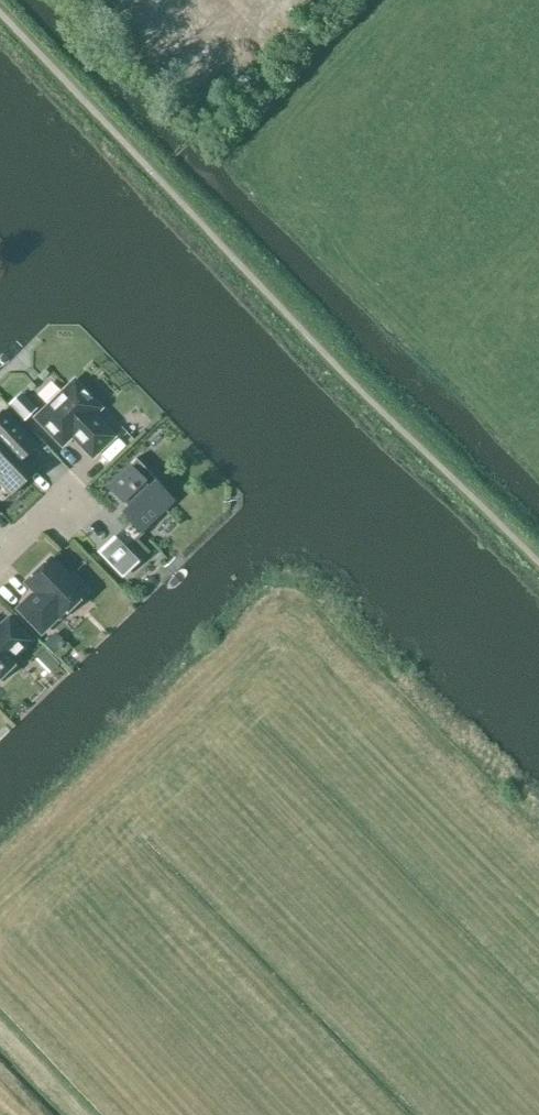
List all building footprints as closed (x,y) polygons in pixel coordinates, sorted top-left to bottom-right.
[(99,408),(74,382),(62,394),(59,391),(46,403),(49,406),(37,418),(62,444),(71,436),(92,458),(114,437),(93,415),(99,408)] [(11,493),(37,468),(24,455),(35,444),(2,410),(0,413),(0,483),(11,493)] [(119,455),(135,436),(123,426),(107,446),(119,455)] [(134,459),(136,461),(109,487),(129,508),(123,513),(132,522),(114,539),(113,539),(100,551),(123,575),(146,552),(132,537),(171,501),(154,483),(156,482),(157,483),(158,482),(135,458),(134,459)] [(17,609),(41,634),(59,617),(83,595),(81,592),(84,589),(74,578),(70,581),(50,559),(26,583),(35,592),(17,609)] [(17,660),(15,658),(32,641),(9,617),(0,626),(0,677),(17,660)]
